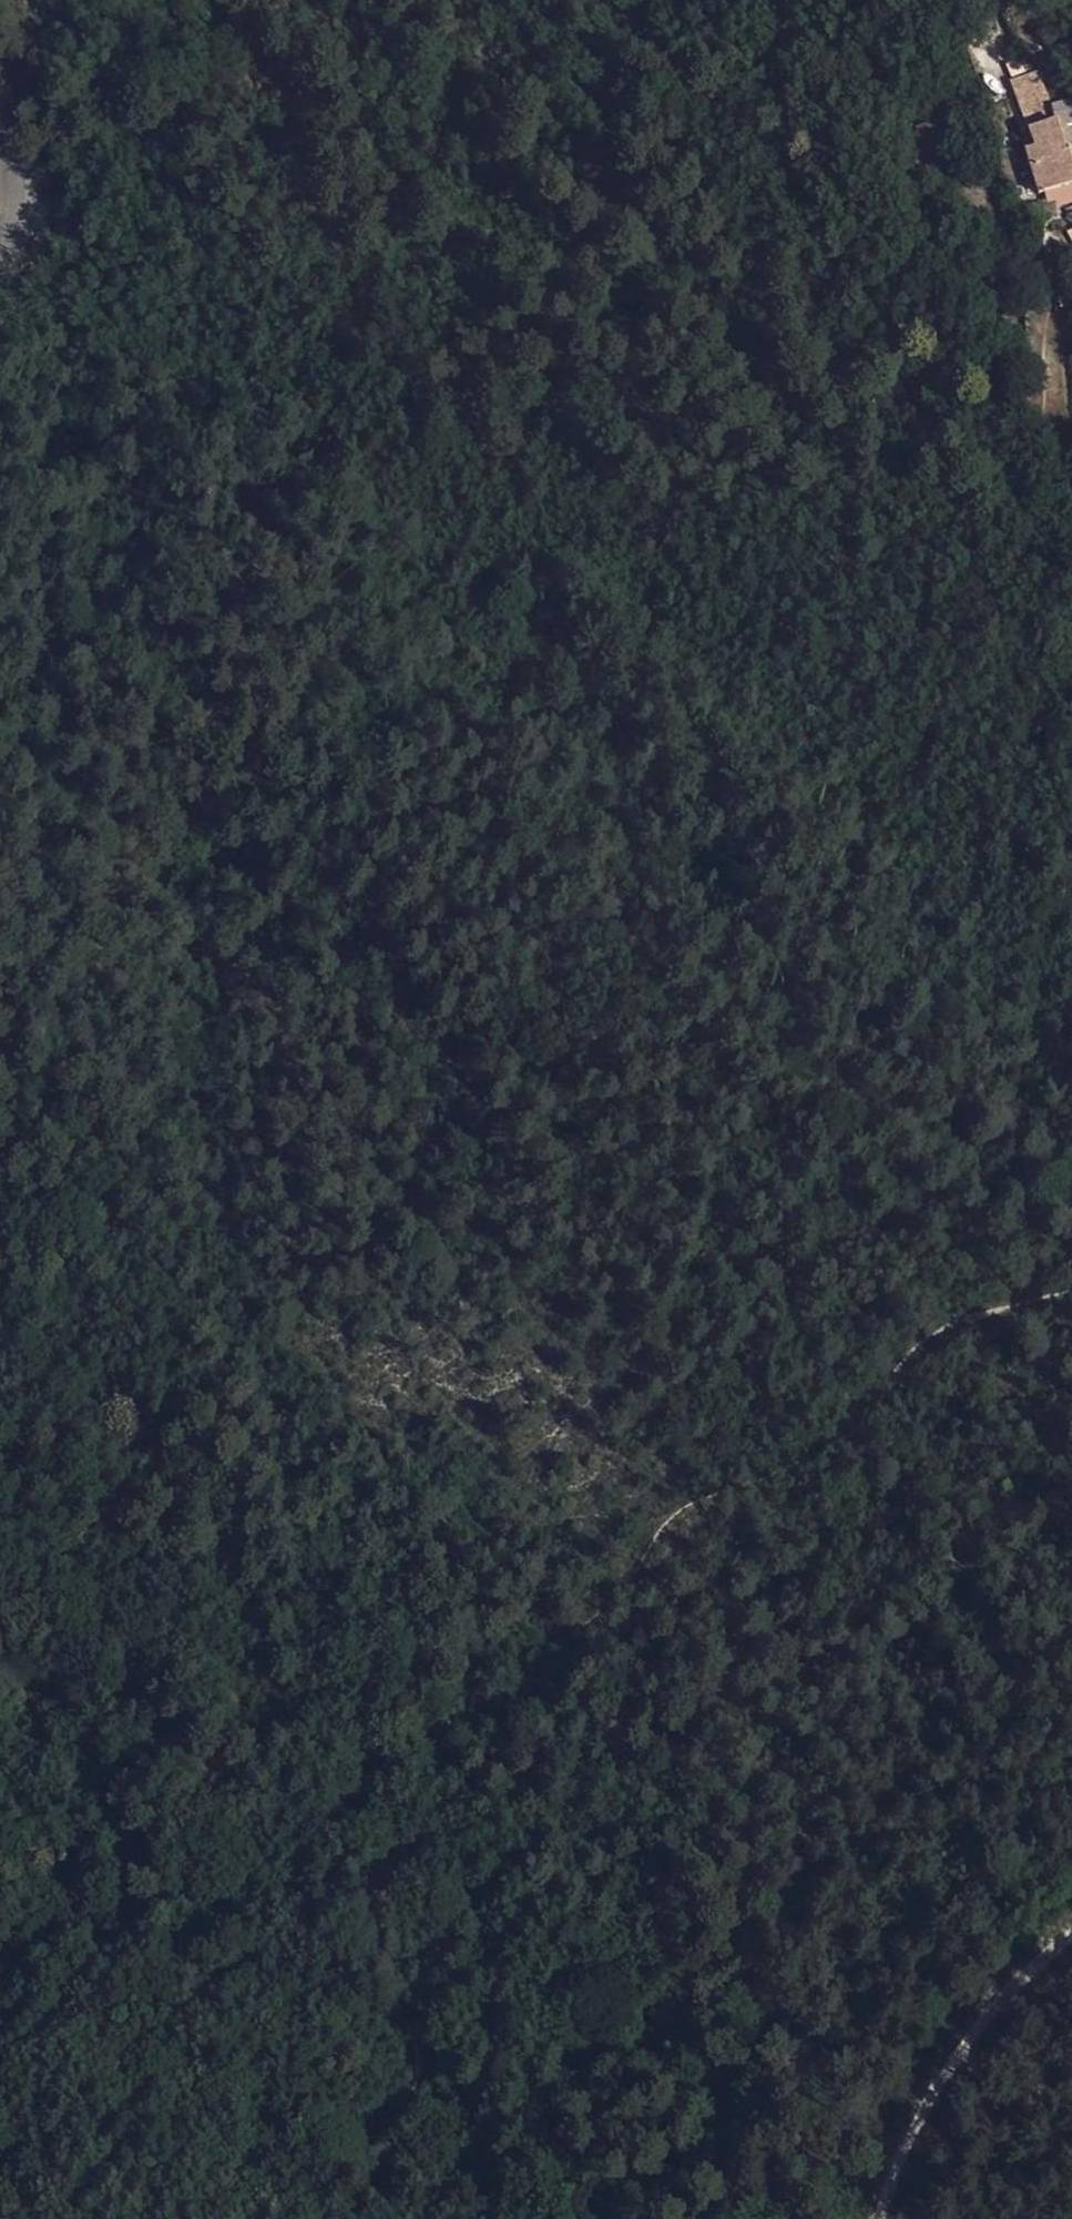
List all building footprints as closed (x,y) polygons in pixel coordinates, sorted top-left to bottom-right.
[(1055,117),(1065,146),(1071,143),(1071,103),(1067,96),(1051,100),(1055,117)] [(1065,146),(1055,117),(1030,124),(1034,142),(1023,146),(1036,189),(1071,180),(1071,172),(1065,146)]
